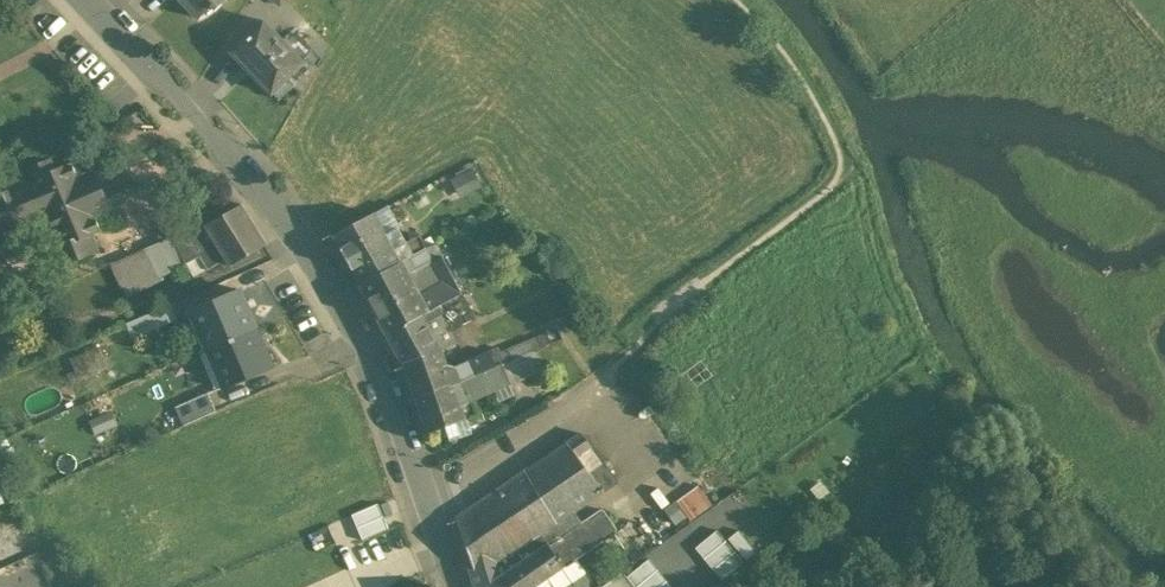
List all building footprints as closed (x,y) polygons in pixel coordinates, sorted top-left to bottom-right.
[(200,19),(212,7),(216,10),(227,0),(182,0),(200,19)] [(303,62),(264,21),(233,51),(272,93),(273,92),(289,78),(304,63),(303,62)] [(304,63),(289,78),(295,84),(293,86),(300,93),(317,66),(308,57),(303,62),(304,63)] [(289,78),(273,92),(280,99),(293,86),(295,84),(289,78)] [(56,169),(54,163),(51,158),(27,168),(32,180),(0,193),(0,236),(52,214),(64,243),(52,247),(61,267),(99,250),(92,234),(100,230),(94,215),(126,202),(118,183),(103,189),(94,169),(73,178),(68,164),(56,169)] [(207,224),(206,225),(227,259),(231,265),(267,244),(266,243),(265,243),(242,206),(243,206),(242,204),(237,207),(207,224)] [(375,212),(334,235),(361,283),(402,261),(387,235),(375,212)] [(206,221),(172,236),(186,264),(201,257),(209,270),(227,259),(206,225),(207,224),(206,221)] [(408,241),(400,228),(387,235),(402,261),(409,257),(427,247),(421,234),(408,241)] [(172,236),(145,248),(160,278),(186,264),(172,236)] [(8,263),(0,244),(0,266),(8,263)] [(145,248),(111,263),(125,296),(160,278),(145,248)] [(417,270),(409,274),(429,311),(440,305),(464,293),(444,256),(417,270)] [(402,261),(361,283),(388,333),(422,315),(429,311),(409,274),(417,270),(409,257),(402,261)] [(240,289),(216,300),(215,298),(209,301),(210,302),(196,308),(197,309),(213,346),(257,328),(240,289)] [(464,293),(440,305),(453,330),(477,317),(464,293)] [(171,304),(136,319),(142,334),(177,319),(171,304)] [(453,330),(440,305),(429,311),(422,315),(432,334),(440,349),(442,348),(442,349),(459,341),(453,330)] [(206,349),(213,346),(197,309),(183,315),(200,352),(206,349)] [(422,315),(388,333),(404,363),(440,349),(432,334),(422,315)] [(213,346),(206,349),(223,388),(273,366),(257,328),(213,346)] [(557,329),(495,356),(499,365),(504,363),(533,351),(563,338),(557,329)] [(440,349),(404,363),(416,398),(454,384),(448,364),(442,349),(442,348),(440,349)] [(492,350),(456,366),(448,364),(454,384),(461,382),(499,365),(495,356),(492,350)] [(533,351),(504,363),(512,383),(513,384),(550,368),(533,351)] [(499,365),(461,382),(454,384),(462,405),(473,400),(512,383),(504,363),(499,365)] [(454,384),(416,398),(428,432),(466,419),(462,405),(454,384)] [(208,392),(176,406),(184,425),(217,410),(208,392)] [(473,400),(462,405),(466,419),(479,414),(473,400)] [(583,432),(457,517),(474,566),(474,567),(503,560),(565,518),(604,490),(618,480),(610,470),(604,473),(599,466),(591,472),(579,455),(593,446),(583,432)] [(678,500),(691,519),(712,504),(698,485),(678,500)] [(389,501),(382,504),(388,517),(394,514),(389,501)] [(378,503),(352,514),(364,540),(390,529),(378,503)] [(503,560),(512,586),(534,586),(564,566),(564,565),(565,564),(568,565),(617,532),(617,528),(604,509),(601,509),(576,526),(568,522),(565,518),(503,560)] [(726,541),(717,530),(695,548),(704,559),(726,541)] [(739,530),(728,539),(746,561),(757,552),(739,530)] [(713,570),(735,552),(726,541),(704,559),(713,570)] [(722,581),(744,563),(735,552),(713,570),(722,581)] [(649,559),(627,577),(636,586),(637,586),(658,569),(649,559)] [(503,560),(474,567),(474,566),(469,567),(476,586),(512,586),(503,560)] [(667,580),(658,569),(637,586),(659,586),(667,580)] [(601,586),(636,586),(627,577),(625,574),(601,586)]
